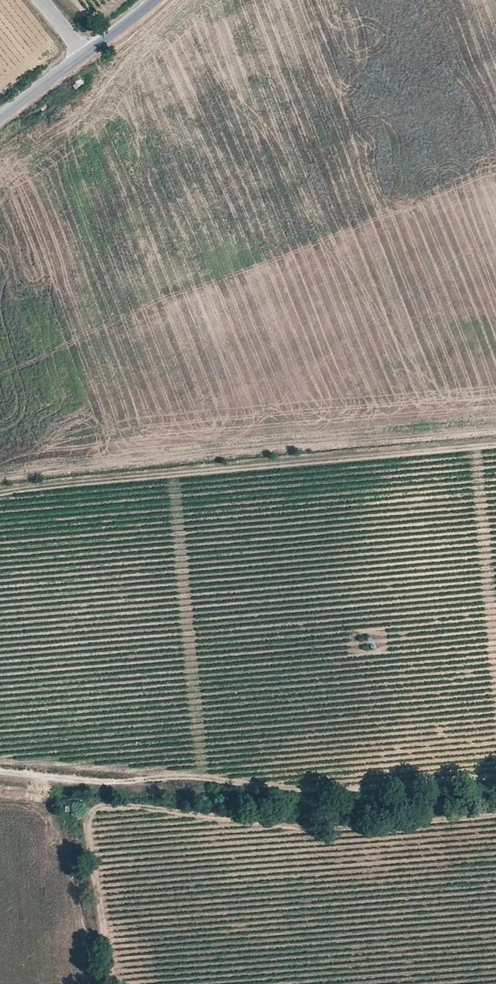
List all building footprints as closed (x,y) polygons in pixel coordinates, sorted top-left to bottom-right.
[(80,78),(71,85),(76,90),(85,84),(80,78)] [(60,803),(59,811),(69,811),(69,804),(60,803)]
